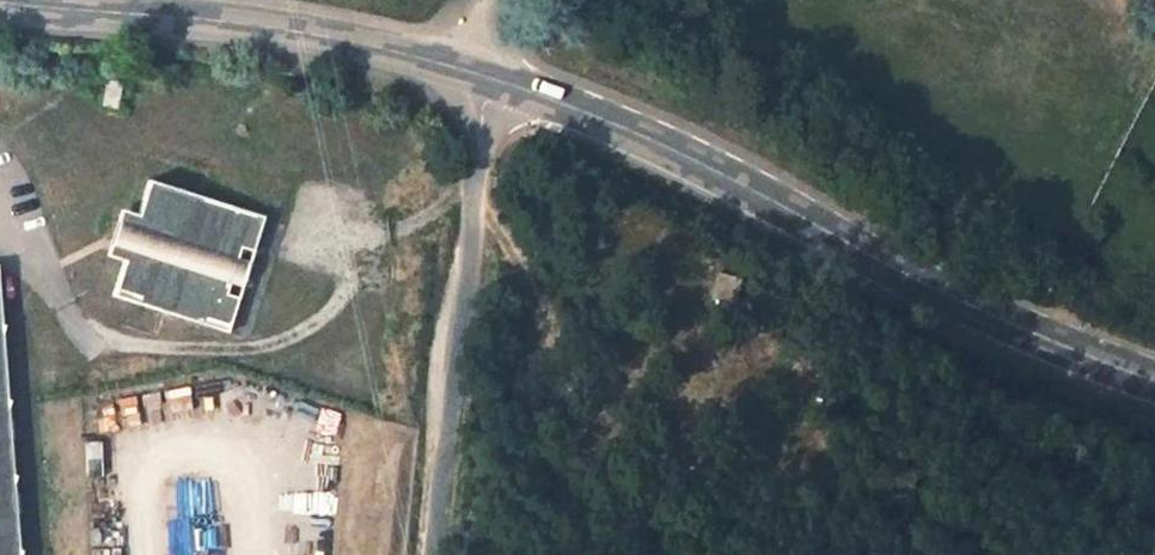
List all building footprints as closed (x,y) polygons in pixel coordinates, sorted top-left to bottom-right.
[(264,217),(149,181),(138,215),(124,261),(113,296),(227,332),(238,299),(223,295),(239,245),(254,250),(264,217)] [(124,261),(138,215),(120,209),(106,256),(124,261)] [(223,295),(238,299),(254,250),(239,245),(223,295)] [(715,314),(720,294),(703,291),(699,311),(715,314)] [(0,320),(0,554),(18,554),(0,320)]
